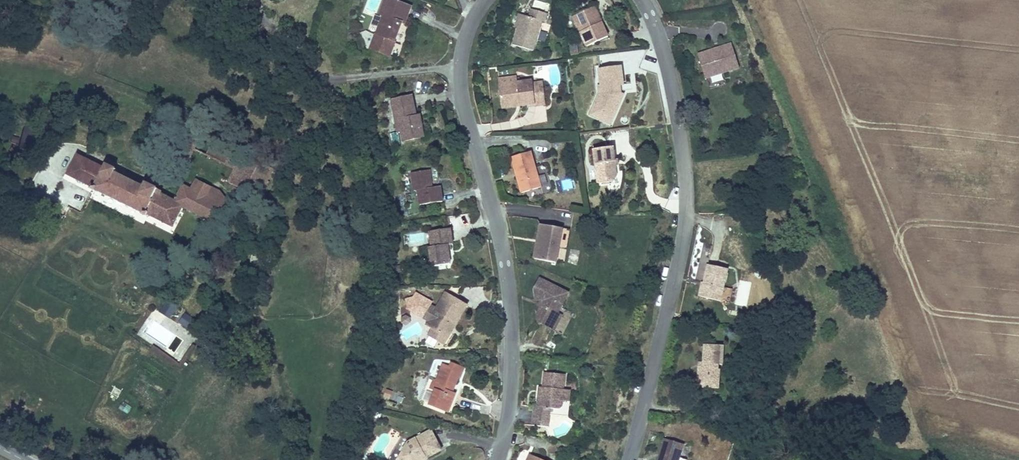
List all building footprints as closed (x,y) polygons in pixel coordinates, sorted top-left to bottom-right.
[(405,25),(412,8),(394,0),(386,0),(380,15),(382,16),(375,34),(394,42),(402,23),(405,25)] [(513,40),(533,46),(541,16),(545,17),(548,9),(532,5),(530,12),(522,10),(518,24),(513,40)] [(599,23),(602,22),(594,6),(591,8),(599,23)] [(586,46),(608,36),(602,22),(599,23),(591,8),(573,16),(586,46)] [(513,23),(518,24),(522,10),(517,9),(513,23)] [(705,79),(738,69),(731,44),(717,47),(719,51),(706,54),(705,51),(697,53),(705,79)] [(615,114),(623,96),(620,69),(600,70),(601,86),(598,87),(599,96),(594,110),(604,114),(606,111),(615,114)] [(518,81),(517,75),(498,77),(499,84),(518,81)] [(521,105),(536,103),(534,79),(518,81),(499,84),(502,103),(520,101),(521,105)] [(414,130),(424,128),(422,116),(417,117),(413,96),(392,100),(398,132),(402,132),(404,141),(416,139),(414,130)] [(591,116),(610,124),(615,114),(606,111),(604,114),(594,110),(591,116)] [(416,139),(426,137),(424,128),(414,130),(416,139)] [(613,145),(594,148),(598,181),(613,179),(617,173),(613,145)] [(523,193),(544,186),(534,150),(513,156),(523,193)] [(143,190),(115,176),(117,172),(107,167),(105,171),(89,163),(77,157),(67,177),(92,190),(92,192),(95,193),(96,192),(144,215),(143,217),(146,219),(147,217),(172,229),(182,209),(209,222),(215,225),(224,208),(190,191),(183,188),(176,203),(160,195),(161,193),(145,185),(143,190)] [(443,188),(432,189),(430,171),(412,173),(415,192),(419,191),(421,206),(445,203),(443,188)] [(220,193),(195,181),(190,191),(224,208),(229,205),(220,193)] [(557,263),(560,248),(564,228),(542,224),(536,259),(557,263)] [(560,248),(570,249),(573,230),(564,228),(560,248)] [(450,246),(455,245),(453,229),(431,231),(433,247),(430,247),(433,267),(452,265),(450,246)] [(698,294),(719,299),(727,267),(708,263),(704,282),(702,282),(698,294)] [(569,294),(541,279),(535,290),(538,298),(543,301),(546,302),(544,307),(540,314),(539,323),(550,328),(558,315),(569,294)] [(442,332),(453,336),(464,312),(469,314),(472,304),(449,294),(441,312),(436,310),(432,303),(420,299),(418,303),(410,305),(414,311),(412,315),(418,317),(428,316),(436,325),(434,328),(442,332)] [(176,306),(168,301),(163,309),(171,314),(176,306)] [(171,314),(163,309),(160,312),(169,317),(171,314)] [(453,336),(458,339),(469,314),(464,312),(453,336)] [(195,321),(185,314),(179,322),(190,329),(195,321)] [(561,317),(558,315),(550,328),(554,330),(561,317)] [(439,338),(455,345),(458,339),(453,336),(442,332),(439,338)] [(702,388),(719,390),(721,373),(717,370),(718,365),(723,365),(723,347),(703,345),(701,369),(697,372),(697,382),(703,382),(702,388)] [(451,383),(456,385),(459,378),(461,380),(465,368),(452,363),(451,367),(444,364),(438,381),(435,380),(431,389),(435,390),(429,405),(439,409),(442,402),(452,406),(456,394),(453,393),(447,391),(451,383)] [(534,408),(533,427),(551,429),(553,409),(559,410),(564,407),(565,401),(562,398),(563,390),(565,390),(567,375),(544,373),(543,388),(543,394),(538,393),(537,408),(534,408)] [(453,393),(456,385),(451,383),(447,391),(453,393)] [(565,401),(572,402),(572,391),(565,390),(563,390),(562,398),(565,401)] [(439,409),(449,413),(452,406),(442,402),(439,409)] [(442,451),(430,431),(410,443),(399,459),(424,459),(427,456),(429,459),(442,451)] [(680,456),(684,443),(664,438),(658,459),(679,459),(680,456)]
